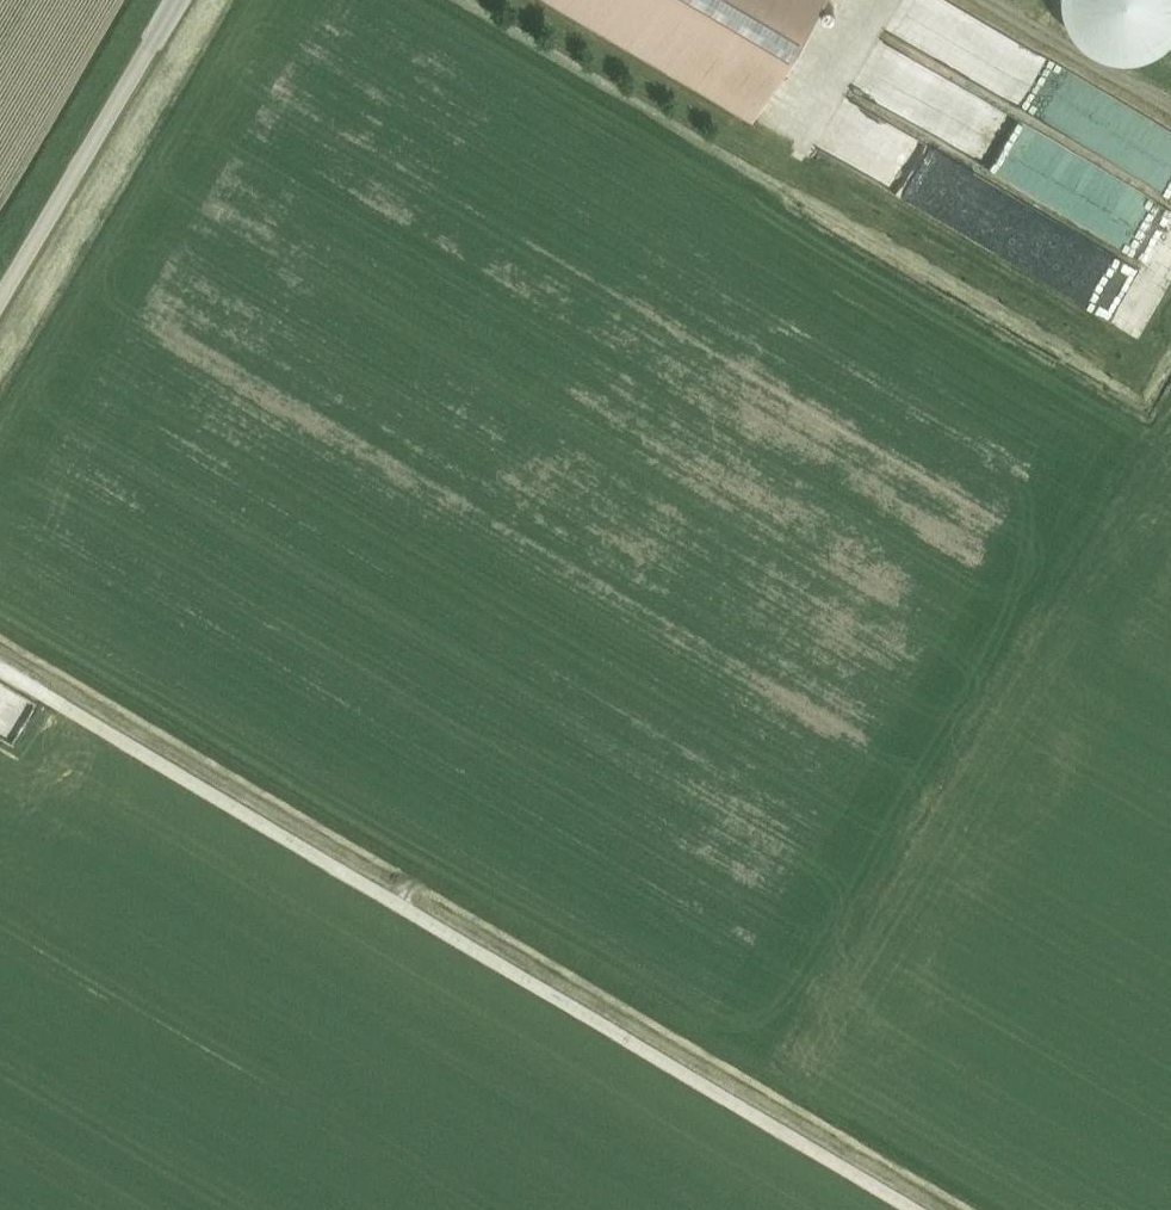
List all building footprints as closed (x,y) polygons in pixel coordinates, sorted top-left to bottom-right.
[(815,0),(552,0),(747,115),(815,0)]
